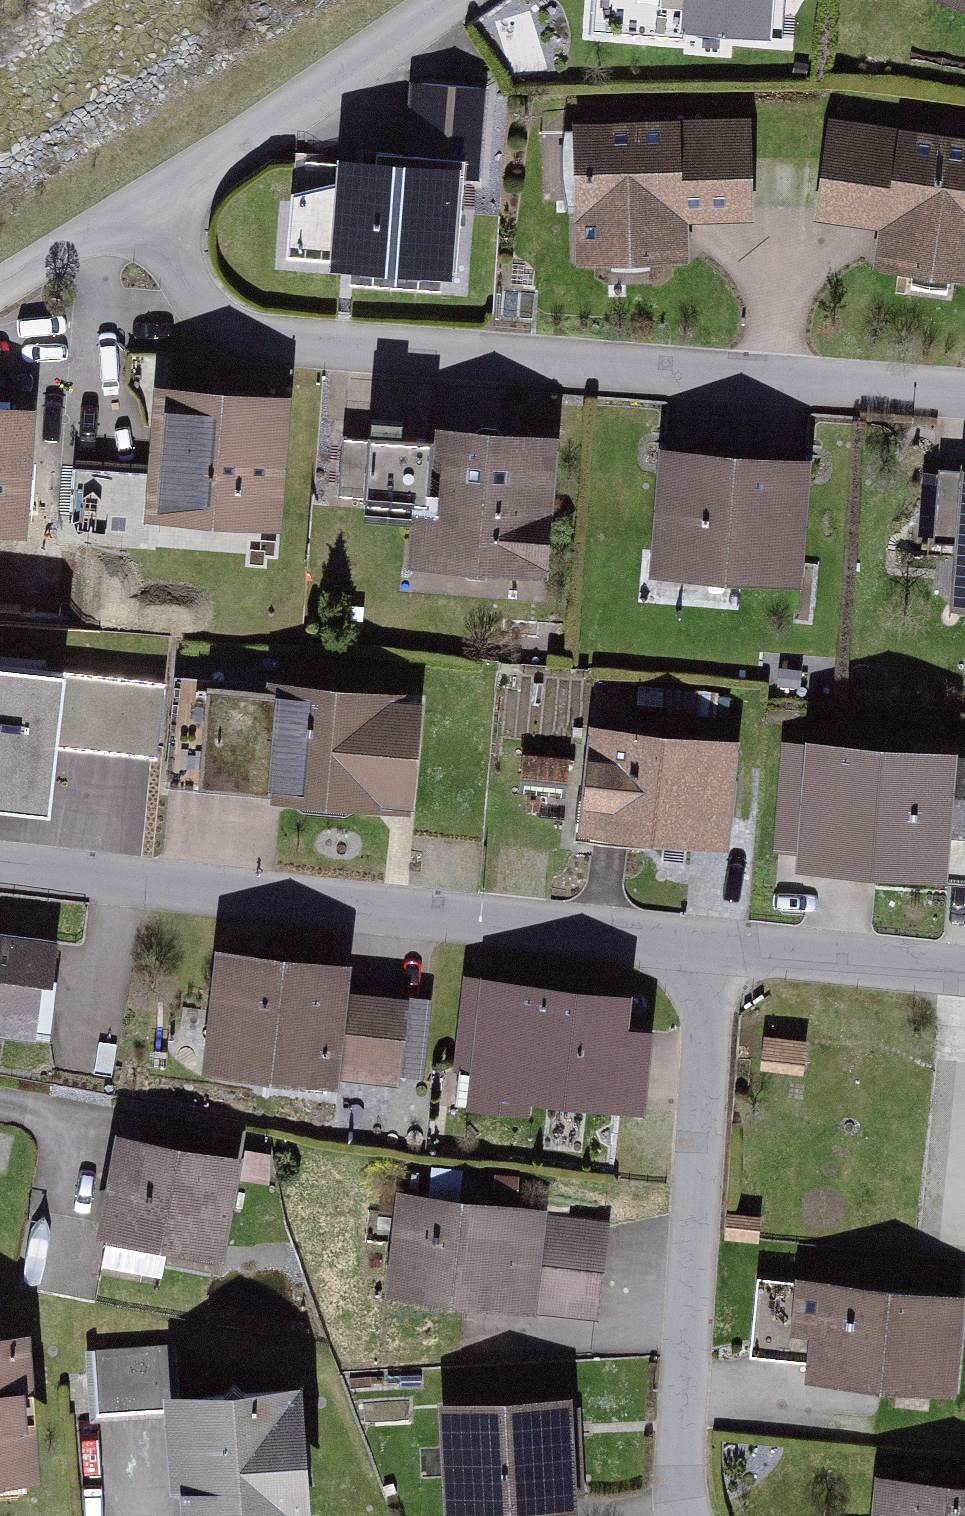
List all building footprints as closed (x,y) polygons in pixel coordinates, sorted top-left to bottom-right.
[(678,34),(805,45),(809,0),(681,0),(678,34)] [(416,90),(411,159),(488,165),(493,96),(416,90)] [(831,111),(815,217),(880,227),(873,271),(964,286),(964,132),(831,111)] [(764,114),(573,120),(578,262),(694,258),(693,220),(768,218),(764,114)] [(411,159),(332,156),(326,284),(482,291),(488,165),(411,159)] [(305,392),(165,386),(159,526),(299,531),(305,392)] [(0,408),(0,537),(39,540),(48,411),(0,408)] [(559,429),(415,420),(414,428),(370,425),(364,517),(410,520),(407,565),(551,574),(559,429)] [(807,456),(655,446),(646,580),(799,590),(807,456)] [(62,740),(157,752),(166,676),(71,664),(62,740)] [(0,667),(0,788),(41,793),(54,673),(0,667)] [(438,689),(284,679),(276,799),(430,810),(438,689)] [(755,743),(596,731),(588,840),(747,852),(755,743)] [(825,738),(817,864),(964,873),(964,747),(825,738)] [(0,935),(0,1037),(46,1042),(56,941),(0,935)] [(365,962),(351,1077),(423,1084),(435,946),(349,939),(347,960),(365,962)] [(347,960),(240,947),(224,1076),(349,1091),(351,1077),(365,962),(347,960)] [(657,989),(476,979),(469,1100),(650,1110),(657,989)] [(256,1165),(129,1143),(111,1252),(237,1273),(256,1165)] [(556,1208),(409,1199),(404,1294),(550,1302),(556,1208)] [(809,1278),(802,1377),(964,1387),(964,1288),(809,1278)] [(63,1481),(49,1325),(0,1329),(0,1487),(63,1481)] [(174,1347),(93,1353),(98,1424),(179,1418),(174,1347)] [(186,1388),(194,1515),(333,1515),(325,1380),(186,1388)] [(585,1396),(448,1400),(451,1514),(589,1510),(585,1396)] [(888,1475),(884,1515),(964,1515),(964,1483),(888,1475)]
